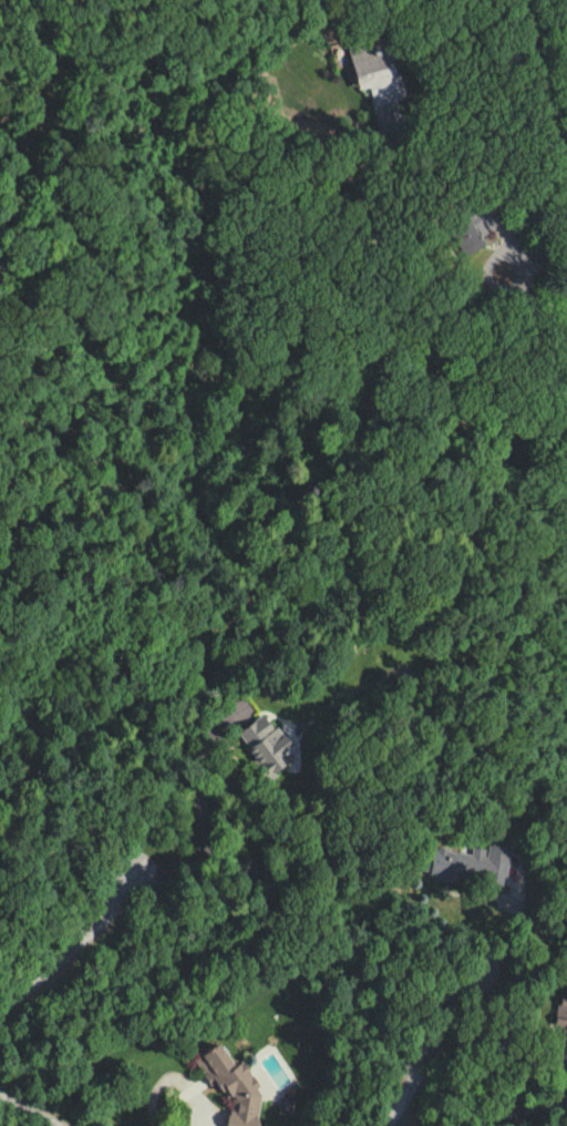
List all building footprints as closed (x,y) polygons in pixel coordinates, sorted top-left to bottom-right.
[(357,91),(369,88),(378,131),(402,126),(397,103),(402,102),(390,52),(373,56),(372,48),(349,54),(357,91)] [(479,237),(496,227),(485,208),(447,230),(463,258),(484,246),(479,237)] [(236,734),(266,779),(286,766),(281,759),(292,752),(266,713),(236,734)] [(505,888),(511,848),(487,845),(487,849),(472,847),(471,853),(433,848),(429,878),(505,888)] [(565,1028),(562,1050),(566,1050),(566,989),(561,989),(557,1027),(565,1028)] [(207,1082),(215,1083),(220,1091),(228,1092),(231,1097),(228,1125),(256,1125),(260,1089),(245,1064),(231,1063),(220,1044),(194,1060),(207,1082)]
